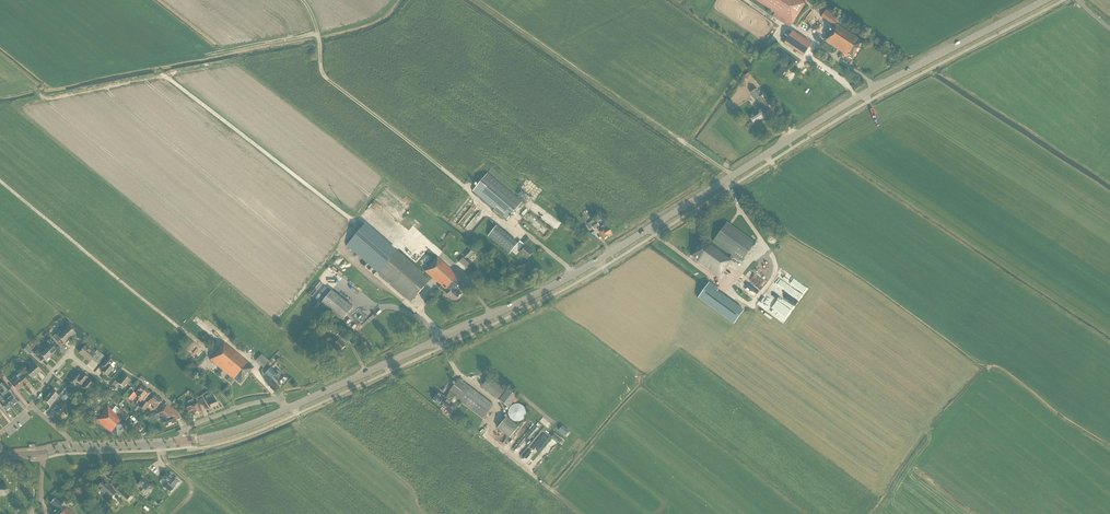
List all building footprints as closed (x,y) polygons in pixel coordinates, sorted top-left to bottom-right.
[(801,0),(755,0),(775,13),(772,17),(785,25),(789,26),(791,24),(792,24),(806,3),(801,0)] [(835,15),(826,10),(821,17),(834,26),(839,19),(834,16),(835,15)] [(836,24),(835,25),(831,32),(827,29),(824,34),(828,37),(825,41),(852,59),(863,42),(836,24)] [(812,44),(792,31),(784,43),(803,56),(812,44)] [(789,66),(793,62),(777,48),(773,52),(789,66)] [(803,67),(798,75),(802,77),(807,69),(803,67)] [(769,104),(763,95),(761,96),(756,88),(750,92),(755,100),(757,99),(763,108),(769,104)] [(762,108),(749,116),(751,119),(750,119),(751,120),(753,123),(766,115),(762,108)] [(522,202),(487,173),(473,191),(507,220),(522,202)] [(520,192),(518,194),(524,199),(522,200),(528,205),(531,201),(520,192)] [(557,230),(561,224),(534,205),(529,211),(557,230)] [(473,207),(457,224),(470,236),(478,226),(472,220),(479,212),(473,207)] [(596,221),(591,225),(594,229),(599,226),(596,221)] [(732,255),(729,258),(732,260),(734,257),(742,262),(756,243),(727,222),(713,241),(732,255)] [(599,232),(604,239),(609,236),(608,235),(612,233),(607,225),(606,223),(602,225),(603,226),(598,229),(600,232),(599,232)] [(396,252),(365,225),(347,245),(379,272),(378,273),(412,301),(430,281),(423,274),(397,251),(396,252)] [(510,254),(516,246),(518,244),(497,226),(488,236),(510,254)] [(544,238),(548,231),(544,228),(540,235),(544,238)] [(703,239),(691,256),(698,261),(720,277),(732,260),(729,258),(703,239)] [(520,241),(518,244),(516,246),(520,250),(518,251),(527,259),(533,252),(520,241)] [(461,255),(466,260),(473,252),(468,248),(461,255)] [(456,274),(438,257),(425,271),(447,291),(446,293),(450,296),(453,293),(458,298),(462,294),(457,289),(461,284),(464,280),(463,280),(465,278),(458,271),(456,274)] [(471,264),(463,258),(459,262),(467,269),(471,264)] [(710,282),(705,288),(698,298),(734,324),(744,310),(733,303),(717,291),(719,289),(710,282)] [(332,290),(321,303),(343,320),(353,307),(332,290)] [(788,326),(798,311),(777,296),(773,301),(773,302),(767,311),(788,326)] [(803,308),(806,302),(800,299),(797,304),(803,308)] [(63,332),(69,338),(74,334),(72,331),(75,328),(69,322),(61,329),(63,332)] [(210,340),(215,333),(207,327),(203,333),(200,331),(194,338),(205,345),(209,340),(212,342),(207,348),(211,351),(216,344),(210,340)] [(69,338),(63,332),(61,329),(53,337),(58,343),(61,340),(64,343),(69,338)] [(334,345),(341,351),(346,346),(345,345),(349,341),(340,332),(337,335),(340,338),(334,345)] [(315,350),(323,342),(319,338),(311,346),(315,350)] [(58,346),(51,339),(48,342),(47,341),(42,346),(43,347),(51,356),(56,351),(55,349),(58,346)] [(250,372),(254,367),(224,343),(210,360),(230,376),(227,380),(229,382),(232,378),(234,380),(235,379),(241,384),(251,372),(250,372)] [(105,357),(102,355),(97,350),(94,354),(85,346),(80,353),(86,359),(90,362),(93,358),(99,364),(105,357)] [(46,361),(51,356),(43,347),(41,350),(43,352),(40,354),(38,352),(35,355),(40,360),(43,357),(46,361)] [(263,368),(269,362),(262,355),(256,361),(263,368)] [(107,376),(113,369),(110,366),(113,362),(108,357),(103,363),(106,366),(101,372),(107,376)] [(32,378),(41,371),(35,365),(27,372),(32,378)] [(276,373),(271,368),(268,365),(263,370),(266,373),(265,374),(270,380),(272,377),(280,385),(287,378),(279,370),(276,373)] [(73,386),(77,381),(82,386),(88,378),(83,374),(80,377),(77,374),(70,382),(73,386)] [(18,391),(28,382),(22,375),(12,384),(18,391)] [(118,383),(124,388),(130,380),(124,375),(118,383)] [(505,390),(489,377),(482,387),(498,399),(505,390)] [(455,397),(483,419),(494,405),(459,378),(449,392),(449,393),(455,397)] [(12,407),(17,402),(8,392),(11,389),(3,380),(0,383),(0,385),(5,391),(1,394),(3,397),(12,407)] [(84,395),(87,398),(89,396),(92,392),(89,390),(94,384),(88,380),(82,387),(87,391),(84,395)] [(59,402),(64,396),(63,396),(70,388),(67,385),(59,396),(52,390),(44,400),(51,406),(56,399),(59,402)] [(137,390),(141,394),(138,397),(144,401),(150,393),(145,388),(145,389),(141,385),(137,390)] [(517,397),(507,390),(499,400),(509,408),(517,397)] [(130,400),(135,394),(132,391),(127,397),(130,400)] [(70,395),(67,392),(64,396),(59,402),(61,404),(55,412),(60,416),(63,412),(66,415),(71,410),(68,407),(64,404),(67,401),(66,400),(70,395)] [(208,403),(211,408),(218,405),(213,393),(206,396),(208,403)] [(453,404),(451,402),(455,397),(449,393),(445,398),(438,393),(433,399),(448,411),(453,404)] [(150,404),(153,406),(154,407),(153,409),(155,410),(162,402),(154,395),(147,403),(145,401),(140,407),(144,409),(147,405),(148,407),(150,404)] [(3,397),(1,398),(0,397),(0,404),(6,411),(12,407),(3,397)] [(193,415),(201,412),(197,404),(195,405),(194,403),(194,402),(193,399),(188,402),(190,407),(187,408),(189,412),(191,411),(192,411),(193,415)] [(174,422),(180,418),(167,404),(156,414),(163,421),(166,426),(174,423),(174,422)] [(508,410),(508,413),(508,415),(510,418),(511,420),(513,421),(516,422),(518,422),(521,421),(523,420),(525,418),(526,415),(526,413),(526,410),(525,408),(523,406),(521,404),(518,404),(516,404),(513,404),(511,406),(510,408),(508,410)] [(125,421),(128,417),(119,410),(116,413),(108,406),(95,420),(111,434),(112,432),(117,436),(125,428),(125,427),(127,425),(125,423),(126,422),(125,421)] [(519,427),(507,416),(498,428),(510,438),(519,427)] [(570,431),(563,425),(559,430),(566,436),(570,431)] [(522,427),(514,438),(520,442),(514,450),(522,456),(541,431),(535,426),(530,433),(522,427)] [(563,440),(554,433),(551,436),(560,443),(563,440)] [(540,467),(557,443),(550,438),(537,455),(534,452),(531,456),(534,458),(528,467),(532,470),(536,464),(540,467)] [(543,472),(545,473),(553,464),(547,459),(536,473),(540,476),(543,472)] [(165,487),(170,492),(174,487),(178,482),(178,479),(176,478),(175,479),(167,473),(163,478),(169,483),(167,485),(167,484),(165,487)] [(150,485),(143,478),(138,484),(143,489),(141,492),(146,496),(151,491),(147,488),(149,484),(150,485)] [(103,481),(97,488),(108,497),(114,490),(103,481)] [(120,483),(115,488),(127,499),(132,493),(120,483)] [(9,489),(5,486),(0,486),(0,496),(5,496),(9,494),(9,489)] [(61,502),(60,504),(54,499),(51,503),(56,508),(52,512),(52,513),(75,513),(61,502)]
